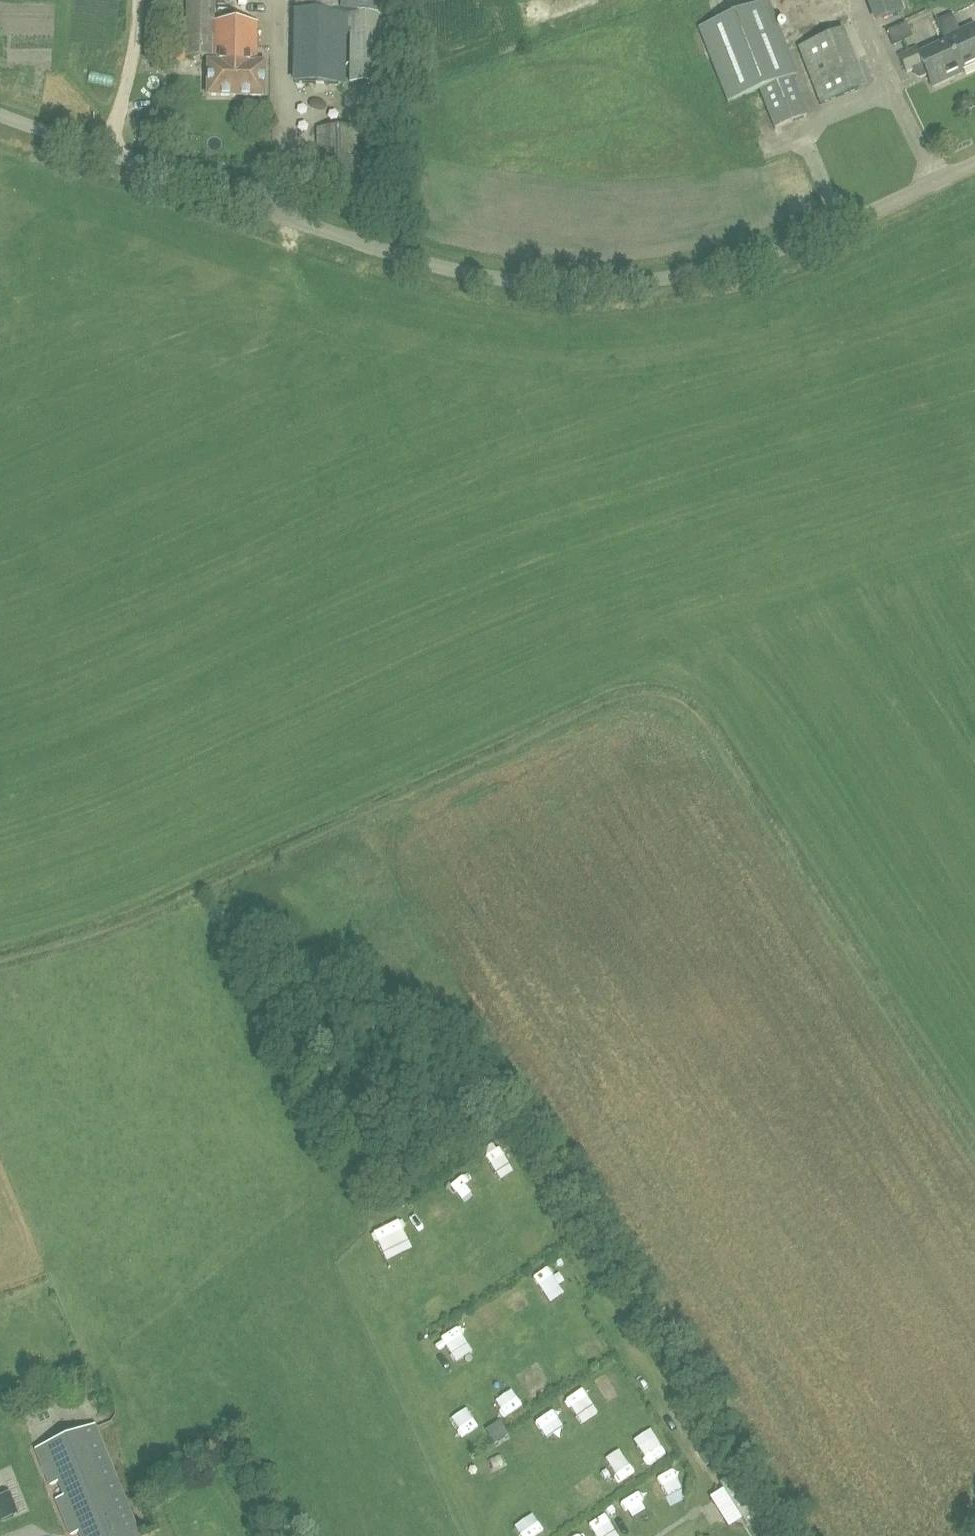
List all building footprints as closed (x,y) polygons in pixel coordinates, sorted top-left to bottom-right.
[(187,56),(213,56),(212,61),(208,61),(208,95),(264,96),(265,62),(257,62),(257,21),(215,20),(215,0),(187,0),(187,56)] [(384,0),(296,0),(296,11),(293,11),(293,82),(346,84),(347,34),(350,34),(349,84),(378,84),(378,15),(384,15),(384,0)] [(808,116),(793,78),(798,76),(769,0),(700,27),(729,102),(761,90),(775,129),(808,116)] [(877,19),(905,9),(902,0),(870,0),(877,19)] [(961,33),(953,15),(938,22),(937,22),(946,43),(948,43),(963,75),(964,75),(962,72),(974,66),(974,27),(961,33)] [(821,105),(859,90),(837,33),(799,48),(821,105)] [(934,88),(963,75),(948,43),(947,43),(919,56),(916,48),(899,55),(907,73),(912,71),(914,75),(923,78),(929,76),(934,88)] [(320,188),(360,187),(358,127),(318,128),(320,188)] [(377,1226),(391,1256),(418,1244),(405,1214),(377,1226)] [(455,1322),(436,1335),(446,1350),(465,1337),(455,1322)] [(508,1435),(500,1421),(485,1430),(494,1444),(508,1435)] [(94,1425),(35,1450),(50,1486),(64,1480),(69,1495),(56,1500),(71,1535),(84,1530),(86,1535),(139,1535),(94,1425)] [(655,1467),(672,1457),(659,1435),(642,1446),(655,1467)] [(622,1495),(633,1518),(651,1510),(639,1487),(622,1495)] [(619,1527),(607,1508),(591,1518),(602,1535),(605,1535),(619,1527)] [(525,1521),(530,1535),(550,1535),(551,1535),(544,1515),(525,1521)]
